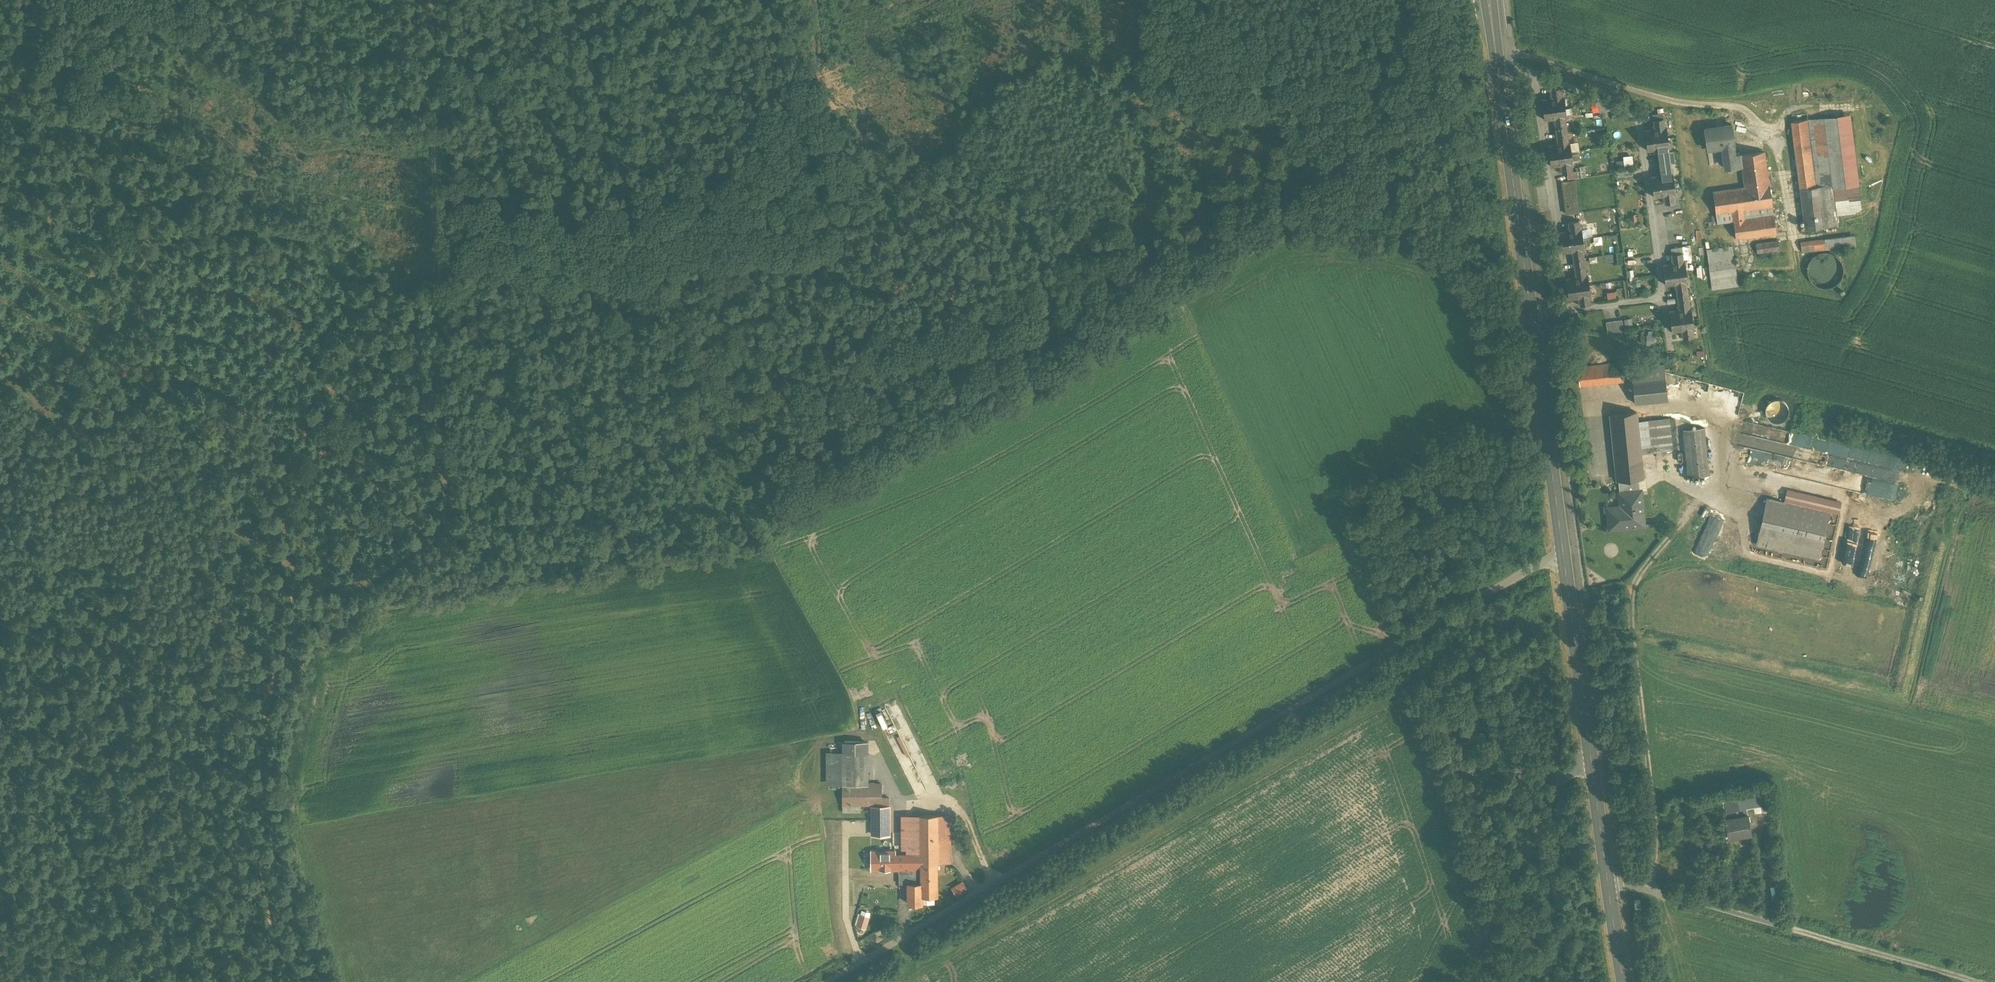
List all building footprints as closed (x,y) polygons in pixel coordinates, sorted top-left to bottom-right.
[(1568,142),(1565,117),(1566,116),(1563,96),(1562,96),(1561,88),(1550,89),(1552,97),(1541,99),(1544,119),(1554,118),(1558,144),(1548,145),(1551,166),(1561,164),(1562,173),(1572,171),(1571,163),(1573,163),(1570,142),(1568,142)] [(1848,115),(1808,120),(1816,187),(1832,185),(1832,187),(1857,184),(1848,115)] [(1666,127),(1665,127),(1664,118),(1653,120),(1654,128),(1644,130),(1647,150),(1657,149),(1661,175),(1651,176),(1653,197),(1664,195),(1665,204),(1675,202),(1674,194),(1675,194),(1673,173),(1671,173),(1668,147),(1669,147),(1666,127)] [(1832,185),(1816,187),(1808,120),(1808,119),(1792,121),(1805,229),(1837,226),(1832,187),(1832,185)] [(1732,124),(1704,128),(1707,149),(1722,147),(1725,168),(1742,166),(1740,155),(1734,156),(1733,145),(1735,145),(1732,124)] [(1764,151),(1740,154),(1742,166),(1745,187),(1713,191),(1716,213),(1732,211),(1733,221),(1736,238),(1752,236),(1776,233),(1769,183),(1764,151)] [(1631,154),(1622,154),(1622,164),(1632,164),(1631,154)] [(1575,179),(1562,181),(1566,213),(1578,212),(1575,190),(1576,189),(1575,179)] [(1586,275),(1583,249),(1584,249),(1581,228),(1580,228),(1579,220),(1568,221),(1570,230),(1559,231),(1562,252),(1572,250),(1576,276),(1566,278),(1568,298),(1579,297),(1580,305),(1590,304),(1589,295),(1590,295),(1588,275),(1586,275)] [(1847,237),(1800,242),(1802,252),(1848,247),(1847,237)] [(1777,241),(1756,244),(1757,253),(1779,250),(1777,241)] [(1732,246),(1706,250),(1711,286),(1737,282),(1732,246)] [(1842,275),(1843,268),(1842,261),(1838,256),(1832,252),(1825,251),(1818,252),(1812,256),(1808,262),(1807,269),(1808,276),(1813,282),(1818,286),(1825,287),(1832,285),(1838,281),(1842,275)] [(1682,253),(1672,254),(1673,263),(1663,264),(1665,284),(1676,283),(1679,309),(1669,310),(1672,331),(1682,329),(1683,338),(1693,337),(1692,328),(1694,328),(1691,307),(1689,307),(1686,282),(1687,282),(1685,261),(1683,261),(1682,253)] [(1639,285),(1639,275),(1629,275),(1629,285),(1639,285)] [(1607,299),(1615,298),(1614,290),(1606,291),(1607,299)] [(1622,320),(1606,322),(1607,332),(1624,330),(1622,320)] [(1621,362),(1578,367),(1579,385),(1623,380),(1621,362)] [(1664,365),(1631,368),(1635,404),(1668,400),(1668,398),(1666,386),(1664,365)] [(1744,392),(1698,379),(1692,401),(1738,415),(1744,392)] [(1788,416),(1789,411),(1788,407),(1785,403),(1781,400),(1777,399),(1772,400),(1768,403),(1766,407),(1765,412),(1766,416),(1769,420),(1773,423),(1777,423),(1782,422),(1786,420),(1788,416)] [(1636,412),(1610,415),(1617,481),(1618,480),(1638,478),(1643,478),(1636,412)] [(1704,428),(1683,430),(1688,478),(1709,476),(1704,428)] [(1832,486),(1885,496),(1886,493),(1873,490),(1876,477),(1835,469),(1832,486)] [(1902,481),(1902,469),(1881,469),(1880,481),(1902,481)] [(1602,480),(1612,479),(1612,471),(1602,472),(1602,480)] [(1638,478),(1618,480),(1619,492),(1621,511),(1607,512),(1609,530),(1645,526),(1641,490),(1639,490),(1638,478)] [(1829,513),(1767,499),(1760,533),(1757,544),(1818,559),(1821,547),(1829,513)] [(1878,535),(1875,550),(1890,553),(1892,538),(1878,535)] [(1856,581),(1869,583),(1871,567),(1859,565),(1856,581)] [(868,754),(843,754),(843,786),(843,813),(861,813),(861,806),(868,805),(868,807),(871,807),(889,807),(889,798),(868,799),(868,754)] [(1769,793),(1744,797),(1747,809),(1761,806),(1762,812),(1772,811),(1769,793)] [(1744,797),(1722,801),(1725,819),(1748,815),(1747,809),(1744,797)] [(889,807),(871,807),(871,835),(889,836),(889,807)] [(1725,819),(1728,836),(1742,834),(1743,835),(1751,834),(1748,815),(1725,819)] [(889,853),(872,853),(872,869),(890,869),(899,869),(899,874),(907,874),(907,882),(914,882),(914,874),(912,874),(912,866),(919,866),(919,867),(921,867),(921,864),(937,864),(951,864),(950,816),(919,816),(919,856),(893,856),(893,853),(889,853)] [(937,864),(921,864),(921,867),(922,884),(909,884),(909,890),(908,890),(908,894),(909,894),(909,904),(921,904),(921,896),(937,896),(937,885),(937,864)] [(962,882),(952,888),(956,895),(966,889),(962,882)] [(1634,892),(1631,903),(1642,905),(1644,895),(1634,892)] [(868,921),(860,918),(858,926),(865,929),(868,921)]
